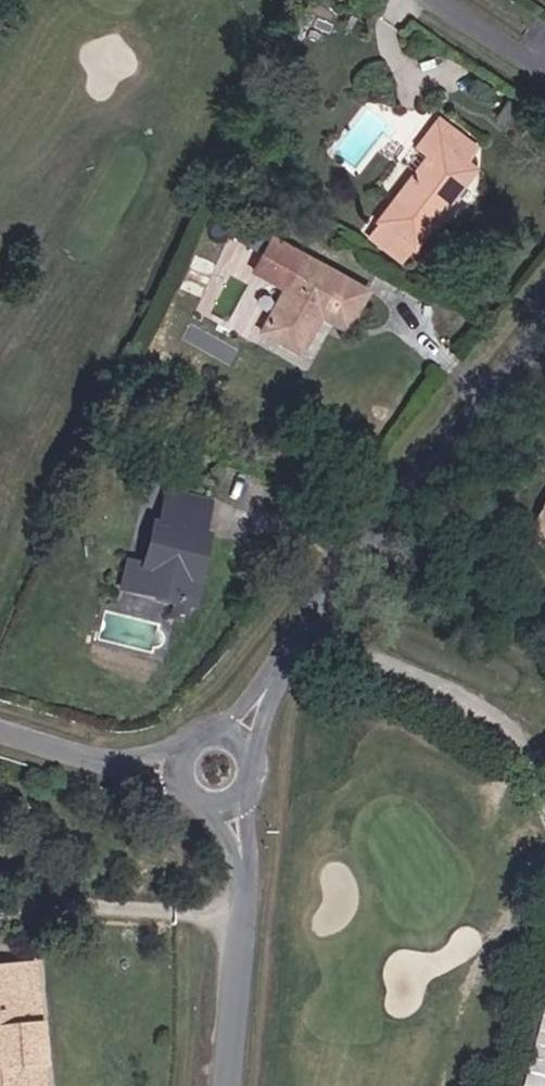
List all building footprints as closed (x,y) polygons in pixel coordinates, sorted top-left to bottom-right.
[(381,230),(416,256),(479,178),(471,171),(484,154),(443,127),(431,144),(441,152),(419,180),(381,230)] [(408,173),(419,180),(441,152),(431,144),(408,173)] [(345,327),(370,287),(278,230),(264,251),(295,271),(288,282),(262,324),(302,348),(322,315),(345,327)] [(288,282),(295,271),(264,251),(257,262),(288,282)] [(169,508),(210,517),(214,498),(173,490),(169,508)] [(203,590),(213,539),(206,537),(210,517),(169,508),(166,525),(156,525),(145,576),(203,590)] [(39,966),(0,968),(0,1085),(50,1085),(39,966)]
